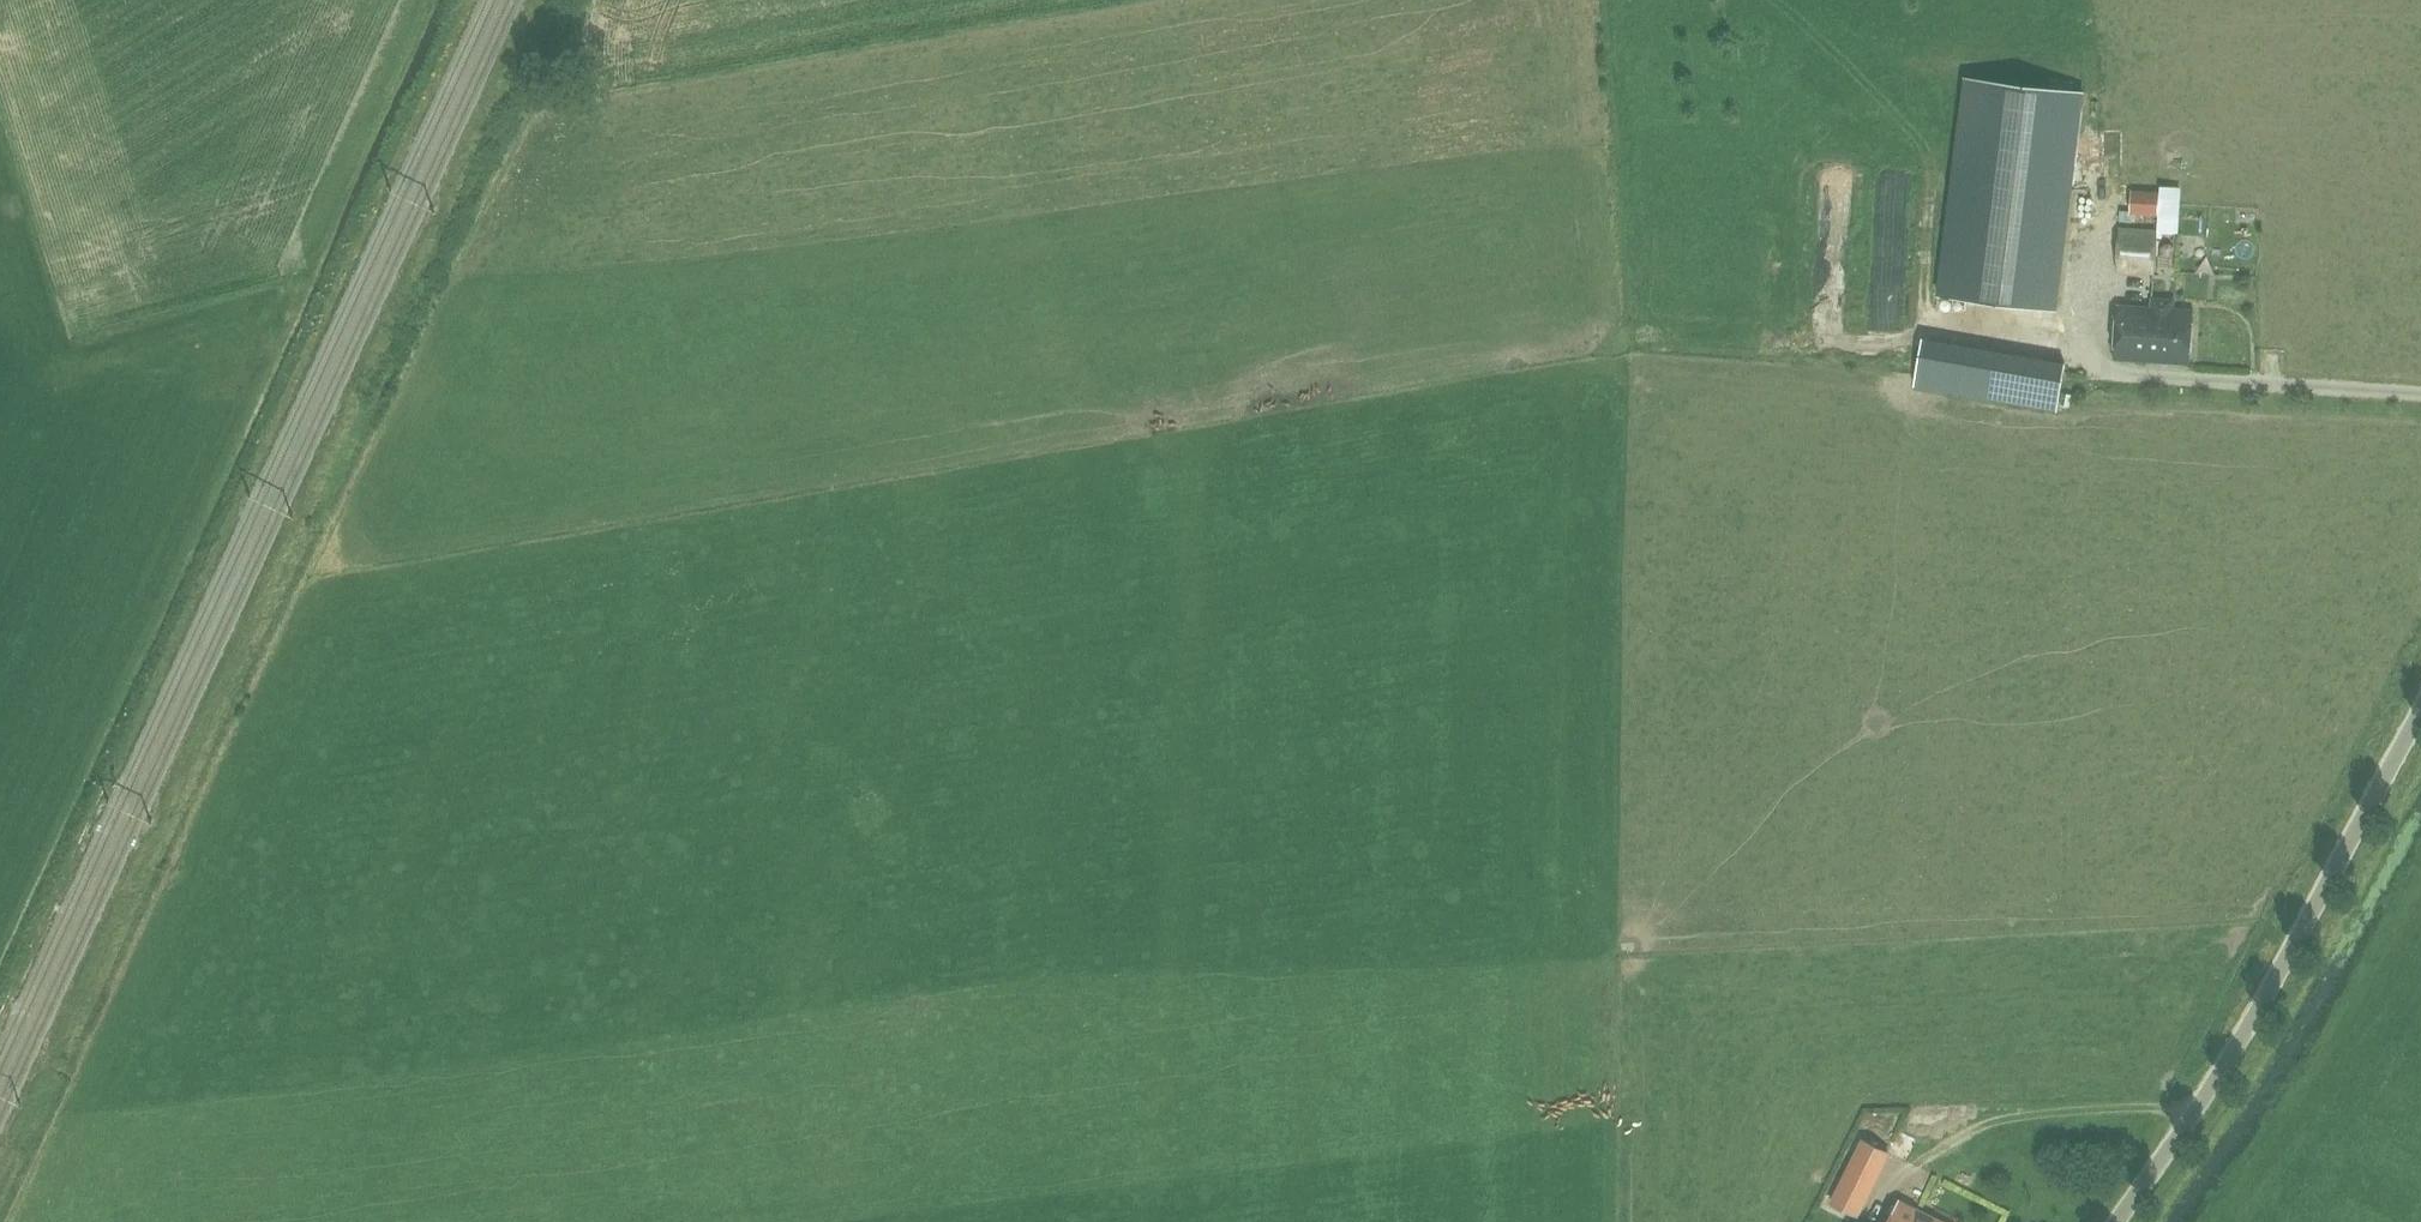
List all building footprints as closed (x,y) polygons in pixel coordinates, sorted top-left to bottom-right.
[(1960,74),(1940,290),(2059,301),(2078,85),(1960,74)] [(2190,217),(2192,185),(2170,184),(2168,216),(2190,217)] [(2159,191),(2131,189),(2130,213),(2157,215),(2159,191)] [(2119,230),(2118,270),(2156,271),(2157,219),(2138,218),(2138,230),(2119,230)] [(2191,361),(2195,308),(2119,301),(2114,354),(2191,361)] [(1832,1201),(1857,1213),(1888,1151),(1863,1139),(1832,1201)] [(1899,1199),(1888,1221),(1945,1221),(1899,1199)]
